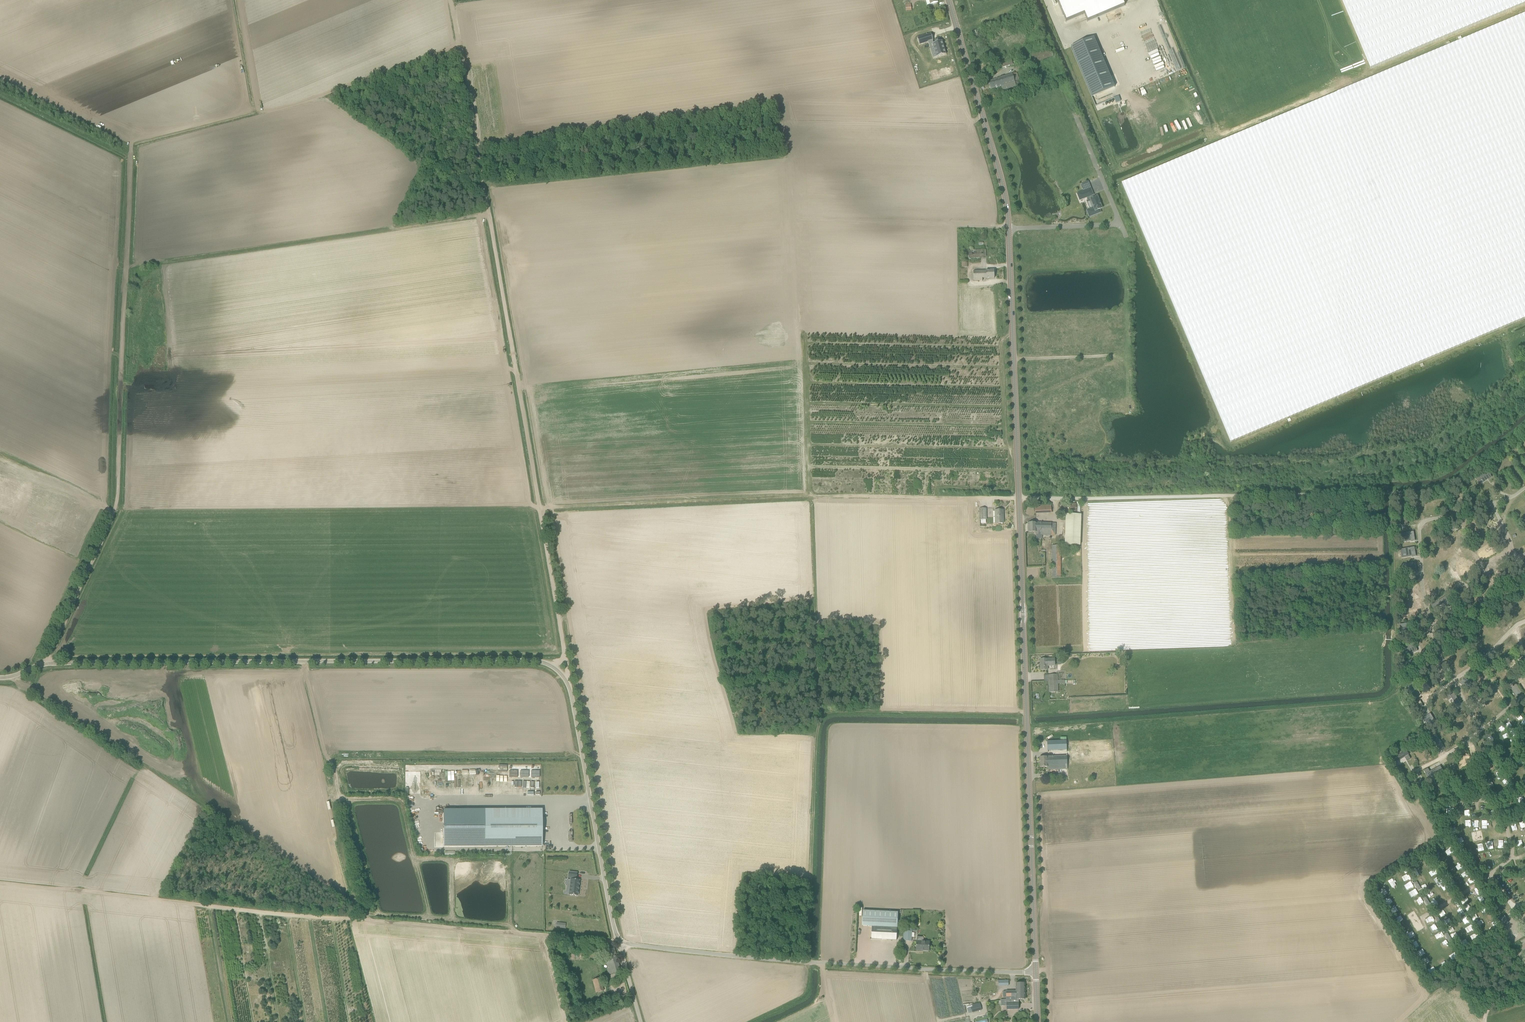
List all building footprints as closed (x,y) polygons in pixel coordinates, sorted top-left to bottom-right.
[(1066,22),(1084,14),(1088,22),(1125,6),(1122,0),(1057,0),(1066,22)] [(1524,4),(1524,0),(1341,0),(1371,72),(1524,4)] [(1373,78),(1481,337),(1524,319),(1524,14),(1373,78)] [(930,48),(934,47),(937,57),(946,54),(942,41),(934,44),(933,41),(931,34),(918,38),(917,38),(919,45),(920,45),(928,42),(930,48)] [(1115,87),(1094,37),(1071,47),(1092,97),(1115,87)] [(1051,51),(1042,54),(1041,51),(1031,54),(1032,57),(1034,63),(1053,57),(1051,51)] [(1010,66),(1007,59),(999,62),(1001,68),(1010,66)] [(939,71),(938,69),(932,70),(935,80),(941,78),(940,77),(948,75),(946,69),(939,71)] [(1001,87),(1002,90),(1016,86),(1021,85),(1017,73),(1013,75),(996,80),(988,82),(991,90),(999,87),(999,88),(1001,87)] [(1481,337),(1373,78),(1122,184),(1230,442),(1361,387),(1481,337)] [(1098,110),(1115,103),(1113,98),(1096,105),(1098,110)] [(1090,217),(1101,213),(1099,210),(1101,209),(1100,207),(1101,207),(1097,197),(1094,198),(1093,195),(1091,189),(1078,194),(1080,200),(1088,197),(1089,200),(1091,200),(1094,208),(1087,211),(1090,217)] [(984,258),(984,257),(984,250),(968,250),(968,258),(984,258)] [(995,278),(994,271),(986,271),(973,272),(974,281),(983,281),(983,278),(986,278),(986,279),(995,278)] [(1487,470),(1476,478),(1478,481),(1482,478),(1482,479),(1486,476),(1488,480),(1492,477),(1487,470)] [(1409,503),(1400,504),(1401,508),(1406,507),(1406,511),(1410,511),(1409,503)] [(1077,504),(1059,504),(1059,513),(1077,513),(1077,504)] [(1004,523),(1003,510),(995,510),(996,524),(1004,523)] [(1493,513),(1485,516),(1489,524),(1496,521),(1493,513)] [(1065,545),(1070,545),(1080,545),(1082,515),(1066,515),(1065,545)] [(1408,525),(1407,518),(1398,519),(1398,526),(1408,525)] [(1036,523),(1028,523),(1029,533),(1036,532),(1036,535),(1055,535),(1056,524),(1036,523)] [(1414,532),(1400,534),(1401,538),(1406,537),(1406,538),(1410,537),(1411,541),(1415,540),(1414,532)] [(1060,578),(1060,546),(1052,546),(1052,578),(1060,578)] [(1415,547),(1402,550),(1402,554),(1407,553),(1411,553),(1412,557),(1417,556),(1415,547)] [(1488,559),(1491,566),(1500,562),(1497,555),(1488,559)] [(1416,563),(1402,565),(1403,569),(1408,568),(1408,569),(1412,568),(1413,572),(1417,571),(1416,563)] [(1469,571),(1466,567),(1463,564),(1458,569),(1460,572),(1463,569),(1466,573),(1469,571)] [(1433,596),(1439,591),(1433,584),(1427,589),(1433,596)] [(1444,597),(1434,606),(1437,609),(1440,606),(1444,603),(1447,606),(1450,603),(1447,600),(1444,597)] [(1405,606),(1405,609),(1405,612),(1401,612),(1401,616),(1412,616),(1411,612),(1413,612),(1413,605),(1411,605),(1411,602),(1403,602),(1403,606),(1405,606)] [(1409,623),(1400,625),(1401,629),(1405,628),(1406,633),(1407,637),(1411,637),(1409,623)] [(1401,658),(1414,654),(1413,650),(1408,651),(1404,652),(1402,648),(1398,649),(1399,653),(1399,654),(1401,658)] [(1040,659),(1041,670),(1048,670),(1048,666),(1055,666),(1055,659),(1040,659)] [(1401,673),(1414,669),(1413,665),(1409,666),(1408,666),(1404,667),(1403,663),(1399,665),(1400,669),(1401,673)] [(1064,681),(1057,681),(1057,675),(1049,675),(1050,692),(1058,692),(1057,685),(1064,684),(1064,681)] [(1477,688),(1469,678),(1465,682),(1471,688),(1469,690),(1472,693),(1473,691),(1474,691),(1477,688)] [(1411,683),(1410,683),(1411,684),(1407,686),(1410,690),(1412,694),(1408,696),(1411,700),(1418,695),(1411,683)] [(1460,700),(1451,690),(1447,694),(1453,700),(1451,702),(1454,705),(1456,703),(1456,704),(1460,700)] [(1438,725),(1431,713),(1423,718),(1425,722),(1429,720),(1431,724),(1431,723),(1434,728),(1438,725)] [(1488,739),(1490,743),(1497,739),(1494,735),(1488,739)] [(1437,737),(1434,739),(1437,743),(1437,744),(1439,747),(1436,748),(1439,752),(1441,750),(1445,748),(1438,737),(1437,737)] [(1066,750),(1066,740),(1046,741),(1047,751),(1066,750)] [(1402,752),(1391,759),(1393,763),(1400,758),(1402,760),(1405,758),(1404,756),(1402,752)] [(1048,757),(1040,757),(1040,767),(1048,767),(1048,770),(1067,769),(1067,765),(1067,757),(1048,757)] [(1435,780),(1440,777),(1440,776),(1442,775),(1438,768),(1434,770),(1430,772),(1428,768),(1424,770),(1426,774),(1431,782),(1433,786),(1437,784),(1435,780)] [(1419,783),(1408,790),(1411,794),(1418,789),(1419,791),(1423,789),(1422,787),(1419,783)] [(1470,785),(1459,792),(1462,796),(1469,792),(1470,794),(1474,791),(1473,789),(1470,785)] [(444,846),(485,846),(542,846),(542,810),(444,810),(444,846)] [(568,886),(567,890),(569,890),(569,895),(577,896),(578,896),(579,889),(578,889),(578,888),(579,888),(579,887),(579,881),(580,881),(580,880),(579,880),(575,880),(575,878),(576,879),(577,873),(569,872),(568,878),(571,878),(571,879),(570,880),(571,880),(570,886),(568,886)] [(1426,894),(1429,899),(1436,896),(1433,891),(1426,894)] [(1425,896),(1422,898),(1427,905),(1431,903),(1425,896)] [(872,926),(897,928),(898,913),(863,911),(862,926),(872,926)] [(1500,918),(1504,925),(1508,923),(1505,916),(1500,918)] [(872,926),(871,939),(897,940),(897,928),(872,926)] [(911,941),(912,941),(912,932),(912,928),(904,927),(904,931),(904,941),(911,941)] [(930,942),(924,942),(924,937),(917,937),(917,941),(916,950),(929,951),(930,942)] [(612,973),(620,971),(614,949),(606,951),(608,958),(604,959),(606,963),(608,968),(607,969),(609,974),(612,973)] [(1006,998),(1006,999),(1007,1010),(1019,1009),(1019,999),(1025,999),(1025,983),(1016,983),(1016,991),(1003,991),(1003,998),(1006,998)]
